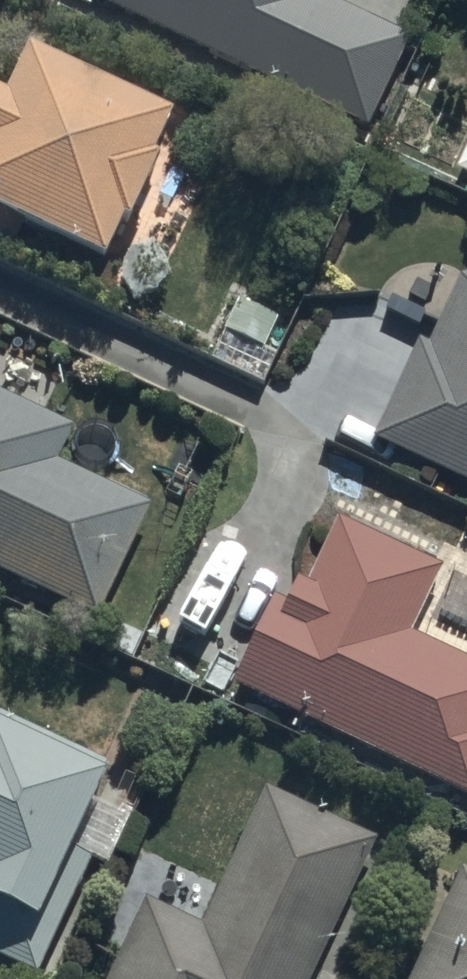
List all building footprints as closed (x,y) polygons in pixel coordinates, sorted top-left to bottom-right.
[(366,107),(406,19),(364,0),(128,0),(366,107)] [(88,271),(162,115),(0,39),(0,230),(88,271)] [(450,161),(466,169),(466,128),(450,161)] [(371,428),(466,474),(466,272),(450,264),(371,428)] [(92,608),(143,493),(53,453),(69,418),(0,387),(0,567),(92,608)] [(466,787),(466,657),(408,628),(444,557),(320,496),(232,670),(466,787)] [(24,969),(120,767),(0,710),(0,957),(24,969)] [(381,841),(262,783),(197,915),(147,891),(104,978),(314,978),(381,841)] [(463,854),(401,978),(466,978),(466,856),(463,854)]
